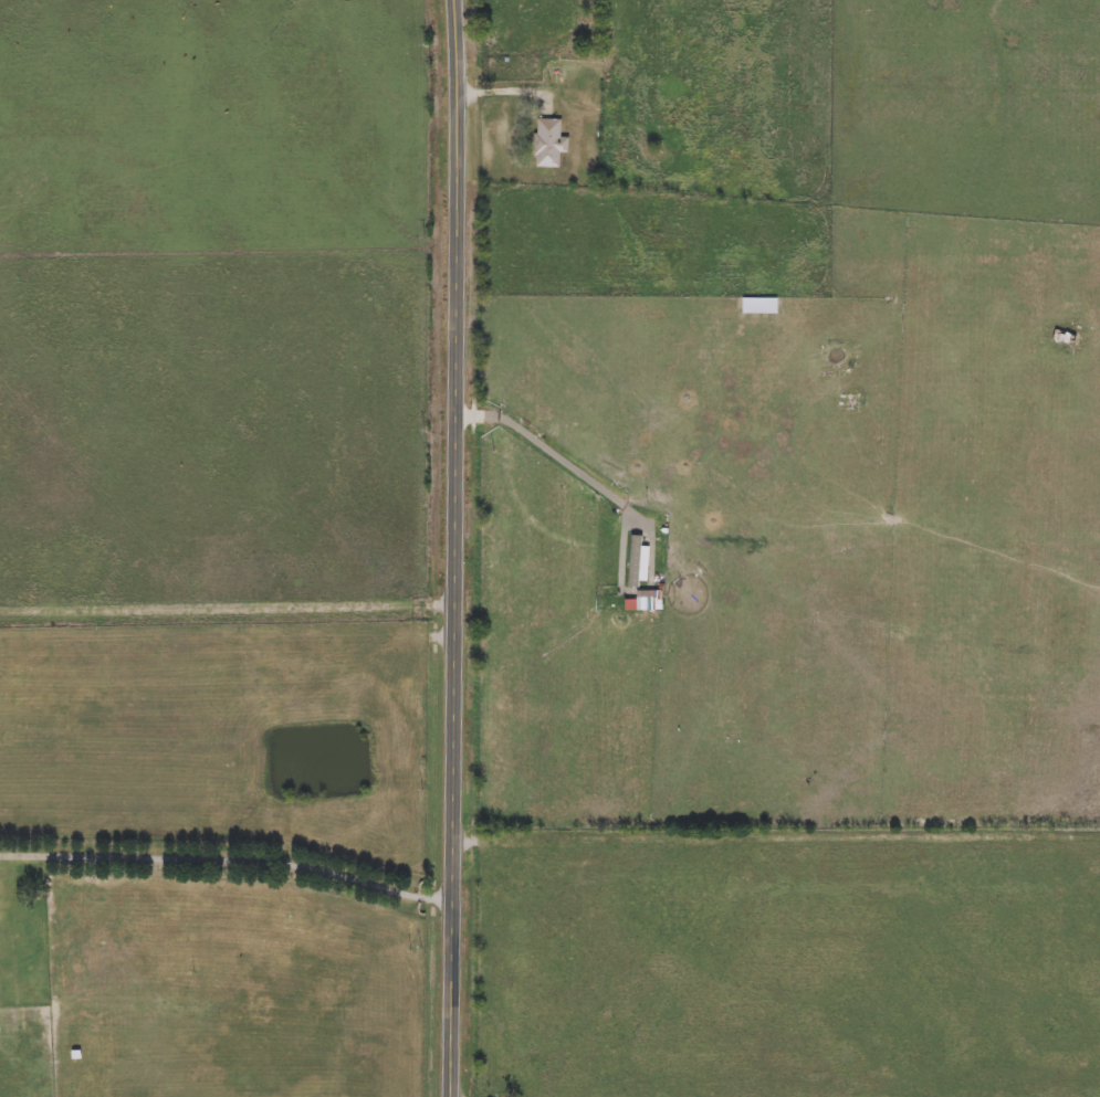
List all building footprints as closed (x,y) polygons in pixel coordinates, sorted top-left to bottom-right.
[(561,167),(535,167),(536,118),(562,119),(562,137),(569,137),(569,152),(561,152),(561,167)]
